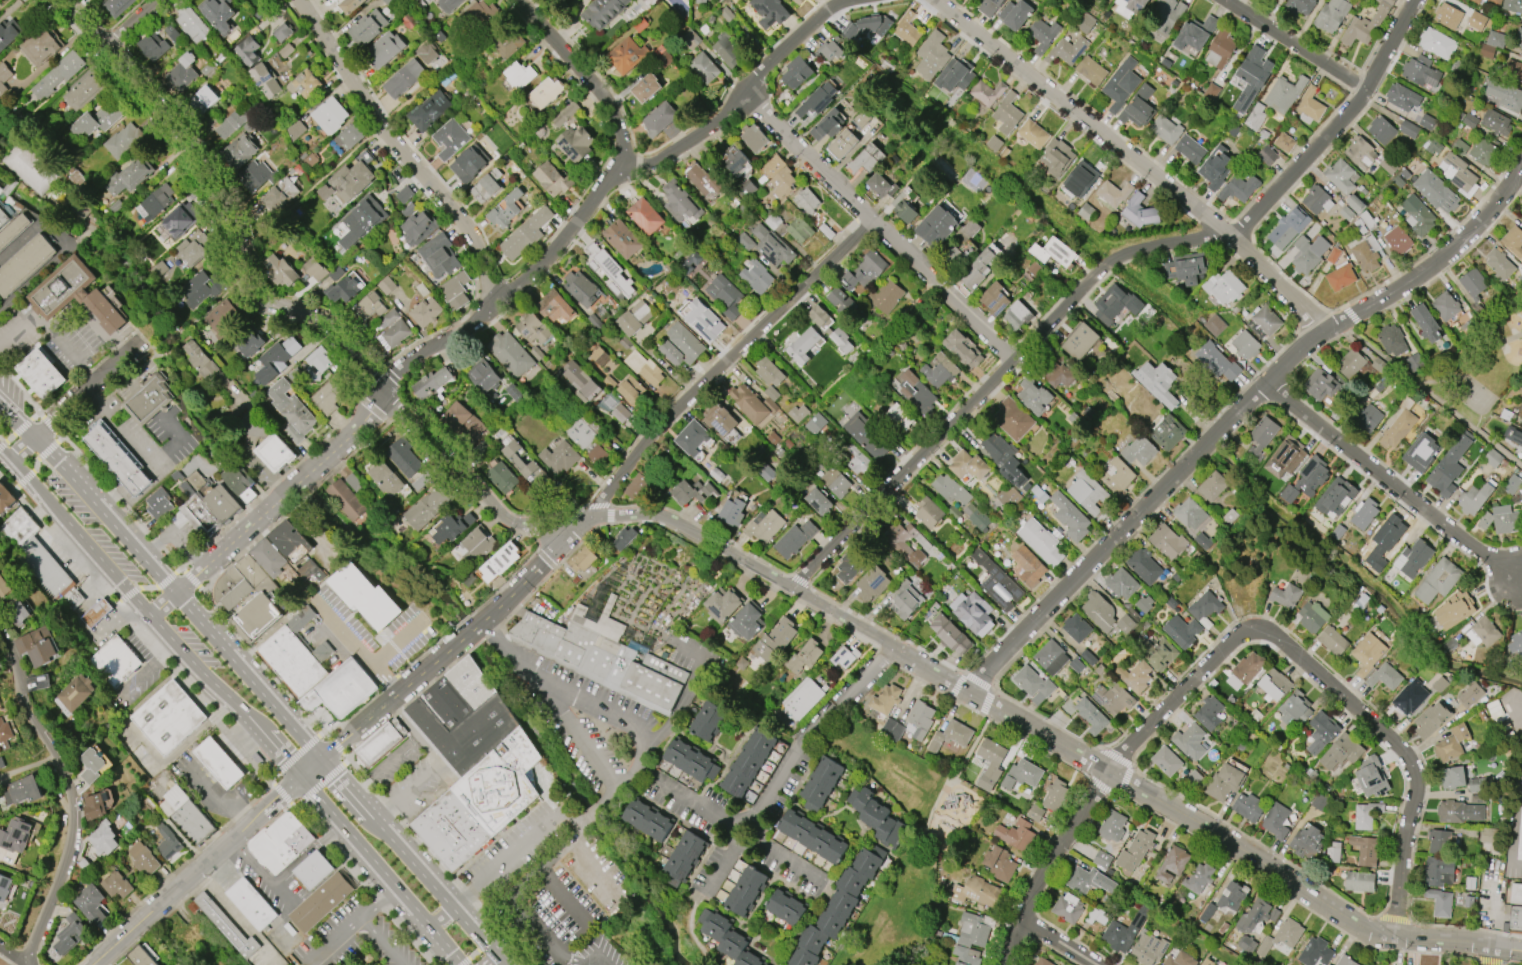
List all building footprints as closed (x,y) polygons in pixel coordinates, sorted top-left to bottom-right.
[(100,3),(103,0),(135,0),(115,19),(100,3)] [(172,6),(178,0),(184,0),(210,31),(196,44),(189,36),(188,37),(174,21),(180,15),(172,6)] [(196,6),(203,0),(230,0),(227,3),(235,13),(228,19),(234,26),(223,36),(196,6)] [(339,5),(345,0),(366,0),(349,15),(339,5)] [(437,1),(438,0),(467,0),(455,11),(454,10),(449,14),(447,11),(446,12),(439,5),(440,4),(437,1)] [(487,0),(478,0),(464,12),(477,29),(497,13),(487,0)] [(580,15),(596,0),(629,0),(623,6),(625,8),(599,32),(593,25),(592,27),(584,18),(583,18),(580,15)] [(749,2),(751,0),(780,0),(781,1),(780,2),(791,15),(780,25),(776,20),(765,30),(758,22),(763,18),(749,2)] [(976,8),(982,0),(1004,0),(999,7),(998,6),(989,19),(976,8)] [(997,15),(1009,0),(1015,5),(1019,0),(1021,0),(1032,8),(1028,14),(1030,16),(1016,33),(1002,22),(1003,20),(997,15)] [(1128,3),(1124,0),(1149,0),(1142,12),(1138,10),(1136,13),(1125,6),(1128,3)] [(1177,0),(1157,0),(1145,26),(1168,37),(1184,4),(1177,1),(1177,0)] [(1283,7),(1288,0),(1315,0),(1317,1),(1307,17),(1298,11),(1295,16),(1291,14),(1290,15),(1283,11),(1285,8),(1283,7)] [(1327,4),(1329,0),(1349,0),(1348,3),(1351,5),(1335,31),(1334,31),(1331,34),(1324,29),(1323,30),(1319,28),(1317,28),(1315,27),(1314,25),(1312,23),(1325,3),(1327,4)] [(1379,2),(1375,0),(1395,0),(1367,45),(1355,37),(1349,46),(1339,40),(1354,16),(1361,20),(1363,17),(1370,21),(1377,9),(1375,8),(1379,2)] [(1486,4),(1499,8),(1502,0),(1487,0),(1486,4)] [(1502,8),(1504,0),(1521,0),(1521,14),(1502,8)] [(1443,2),(1464,13),(1454,31),(1433,19),(1436,14),(1433,13),(1438,5),(1440,7),(1443,2)] [(347,32),(368,13),(369,14),(376,8),(389,23),(382,29),(384,30),(363,49),(347,32)] [(912,48),(892,32),(900,23),(898,22),(908,8),(915,14),(908,23),(923,34),(912,48)] [(1474,10),(1488,18),(1480,32),(1466,24),(1474,10)] [(1219,21),(1200,51),(1187,43),(1182,51),(1172,45),(1182,29),(1180,28),(1187,17),(1193,20),(1195,16),(1204,22),(1209,15),(1219,21)] [(882,33),(881,17),(844,21),(845,37),(882,33)] [(19,34),(0,52),(0,24),(3,21),(5,24),(11,18),(22,29),(18,33),(19,34)] [(1038,18),(1049,27),(1054,21),(1061,27),(1050,42),(1050,43),(1040,56),(1033,51),(1040,43),(1036,40),(1037,39),(1027,31),(1038,18)] [(64,45),(38,69),(35,66),(34,67),(17,49),(19,47),(18,46),(23,42),(22,41),(44,22),(64,45)] [(272,32),(283,22),(293,32),(281,43),(272,32)] [(524,46),(511,25),(490,38),(503,59),(524,46)] [(1207,49),(1221,25),(1230,31),(1229,34),(1231,35),(1230,37),(1239,42),(1221,71),(1204,60),(1210,51),(1207,49)] [(1428,27),(1458,43),(1448,61),(1426,49),(1426,50),(1422,48),(1422,47),(1418,44),(1421,39),(1418,38),(1423,30),(1425,31),(1428,27)] [(916,52),(935,28),(945,36),(940,43),(948,49),(946,52),(952,56),(939,71),(938,70),(929,82),(922,76),(923,75),(915,69),(923,58),(916,52)] [(408,45),(380,71),(375,65),(378,62),(368,51),(391,30),(396,36),(398,34),(408,45)] [(1503,49),(1506,34),(1487,30),(1482,55),(1492,57),(1494,47),(1503,49)] [(731,68),(711,47),(719,39),(716,36),(722,32),(724,34),(726,31),(731,36),(728,39),(736,48),(733,51),(738,56),(734,59),(737,63),(731,68)] [(153,63),(136,43),(147,34),(157,45),(163,39),(171,47),(153,63)] [(249,68),(232,50),(249,34),(260,46),(253,51),(260,59),(249,68)] [(1072,45),(1080,35),(1089,42),(1070,66),(1057,55),(1049,64),(1042,59),(1053,46),(1054,47),(1062,37),(1072,45)] [(623,76),(605,56),(628,36),(640,49),(644,45),(649,51),(645,54),(646,55),(623,76)] [(817,48),(825,41),(827,44),(832,40),(844,53),(837,59),(835,56),(829,61),(817,48)] [(439,55),(425,41),(414,52),(429,66),(439,55)] [(1260,88),(1243,115),(1231,107),(1247,83),(1234,75),(1254,44),(1266,51),(1260,60),(1264,62),(1266,59),(1275,64),(1270,71),(1272,72),(1261,89),(1260,88)] [(30,90),(73,49),(86,63),(68,81),(65,77),(52,89),(54,91),(46,99),(44,96),(40,100),(30,90)] [(687,63),(702,50),(721,72),(707,85),(687,63)] [(178,59),(187,51),(190,53),(191,52),(195,56),(194,58),(195,59),(189,65),(198,75),(179,92),(175,88),(172,90),(165,83),(169,80),(164,75),(179,61),(178,59)] [(786,65),(799,54),(814,72),(794,89),(788,82),(786,84),(780,78),(782,76),(789,69),(786,65)] [(1100,90),(1128,54),(1138,62),(1131,71),(1142,80),(1130,94),(1123,101),(1125,102),(1114,116),(1107,110),(1114,101),(1100,90)] [(1434,87),(1424,83),(1422,86),(1400,76),(1403,70),(1401,69),(1405,61),(1408,63),(1410,58),(1415,61),(1419,54),(1432,60),(1428,68),(1434,71),(1435,69),(1441,72),(1434,87)] [(1086,55),(1108,72),(1097,86),(1075,69),(1086,55)] [(976,75),(963,91),(956,86),(950,93),(942,87),(941,89),(932,83),(952,56),(958,60),(958,59),(965,64),(967,62),(973,67),(970,71),(976,75)] [(384,86),(415,58),(429,73),(398,101),(384,86)] [(1508,59),(1521,64),(1521,82),(1503,76),(1508,59)] [(538,74),(520,90),(504,72),(517,60),(525,69),(530,65),(538,74)] [(272,71),(276,77),(274,79),(281,89),(273,95),(274,96),(268,101),(256,85),(256,84),(247,72),(262,61),(270,72),(272,71)] [(7,90),(0,96),(0,64),(2,62),(13,75),(2,84),(7,90)] [(292,95),(284,86),(292,79),(293,80),(308,67),(323,84),(306,99),(297,90),(292,95)] [(62,97),(93,69),(107,85),(77,113),(70,106),(69,106),(66,103),(67,102),(62,97)] [(633,90),(654,72),(661,79),(660,81),(665,87),(646,104),(633,90)] [(1309,79),(1298,96),(1297,95),(1284,116),(1262,102),(1278,76),(1280,77),(1281,75),(1287,79),(1286,81),(1294,86),(1298,79),(1297,77),(1299,75),(1301,75),(1301,74),(1309,79)] [(545,110),(531,95),(550,77),(556,83),(559,80),(567,88),(559,96),(560,97),(556,101),(555,100),(545,110)] [(795,113),(807,125),(841,91),(828,78),(795,113)] [(1489,78),(1521,91),(1521,107),(1520,112),(1518,112),(1511,110),(1511,109),(1497,104),(1499,99),(1483,93),(1489,78)] [(979,79),(993,90),(1000,81),(1007,87),(996,100),(996,99),(988,109),(984,106),(983,107),(975,100),(976,99),(968,92),(979,79)] [(1145,126),(1142,124),(1139,127),(1128,119),(1124,124),(1116,118),(1127,103),(1129,105),(1134,98),(1132,97),(1144,82),(1154,90),(1145,102),(1157,111),(1145,126)] [(1408,112),(1386,100),(1387,97),(1385,96),(1392,84),(1394,85),(1396,82),(1423,97),(1417,108),(1412,105),(1408,112)] [(199,115),(186,101),(205,83),(218,97),(199,115)] [(1318,122),(1297,109),(1303,99),(1301,98),(1310,83),(1318,88),(1311,98),(1327,108),(1318,122)] [(425,134),(408,115),(419,105),(423,105),(441,88),(456,105),(435,125),(433,123),(431,125),(432,126),(429,128),(430,129),(425,134)] [(1024,115),(1007,136),(997,129),(1002,123),(998,120),(997,121),(991,116),(1001,103),(1000,102),(1010,89),(1017,94),(1010,104),(1024,115)] [(333,95),(350,115),(344,120),(345,121),(341,125),(342,126),(330,137),(310,115),(333,95)] [(69,128),(87,111),(92,117),(113,97),(127,112),(104,133),(98,127),(89,136),(85,131),(78,138),(69,128)] [(551,120),(573,100),(580,108),(558,128),(551,120)] [(667,100),(680,115),(673,121),(680,128),(668,139),(662,132),(653,140),(648,134),(651,131),(650,130),(646,127),(646,125),(643,122),(645,120),(644,119),(648,116),(649,117),(667,100)] [(1266,115),(1256,132),(1243,124),(1257,102),(1265,107),(1261,112),(1266,115)] [(838,123),(834,119),(840,112),(835,106),(808,132),(818,142),(838,123)] [(223,140),(214,130),(222,122),(221,122),(226,117),(226,118),(235,111),(240,116),(250,107),(256,113),(237,130),(236,129),(223,140)] [(1487,108),(1511,120),(1510,122),(1515,125),(1508,138),(1499,134),(1498,137),(1493,134),(1494,131),(1479,123),(1487,108)] [(1473,129),(1461,121),(1467,112),(1479,120),(1473,129)] [(1171,146),(1148,128),(1160,114),(1175,126),(1178,124),(1183,128),(1181,131),(1182,131),(1171,146)] [(1397,131),(1383,147),(1366,131),(1366,130),(1365,128),(1368,124),(1370,126),(1370,125),(1368,123),(1375,117),(1377,118),(1378,118),(1376,116),(1378,114),(1379,115),(1380,115),(1397,131)] [(433,137),(453,118),(473,138),(446,163),(439,155),(448,147),(445,144),(442,147),(433,137)] [(1039,150),(1016,132),(1028,118),(1050,136),(1039,150)] [(307,130),(293,142),(283,131),(297,119),(307,130)] [(1420,128),(1402,120),(1397,130),(1415,138),(1420,128)] [(117,160),(103,144),(116,133),(117,134),(130,122),(136,129),(138,128),(144,135),(117,160)] [(356,123),(366,135),(351,149),(348,152),(342,145),(344,143),(338,136),(341,134),(340,133),(352,123),(353,125),(356,123)] [(756,154),(740,136),(744,132),(741,129),(747,124),(750,128),(755,123),(771,141),(764,147),(766,149),(763,152),(761,149),(756,154)] [(554,141),(570,126),(574,131),(581,124),(595,140),(588,146),(591,150),(576,164),(554,141)] [(847,128),(859,140),(839,160),(827,148),(847,128)] [(220,152),(243,131),(258,148),(251,155),(252,156),(236,170),(220,152)] [(1287,154),(1272,143),(1281,131),(1296,142),(1287,154)] [(1185,133),(1207,151),(1195,165),(1173,148),(1185,133)] [(1004,143),(996,152),(986,144),(993,135),(1004,143)] [(1363,172),(1343,152),(1351,143),(1349,141),(1355,135),(1357,136),(1359,135),(1373,149),(1372,151),(1378,156),(1363,172)] [(1479,137),(1499,150),(1496,154),(1498,156),(1490,168),(1487,165),(1485,168),(1472,159),(1473,158),(1467,154),(1479,137)] [(1057,179),(1047,171),(1050,168),(1038,159),(1042,154),(1041,153),(1053,138),(1058,142),(1060,139),(1070,147),(1068,149),(1076,155),(1057,179)] [(1458,138),(1469,146),(1462,156),(1451,148),(1458,138)] [(41,196),(1,160),(19,139),(60,175),(41,196)] [(871,141),(887,156),(870,173),(862,166),(853,175),(845,167),(871,141)] [(1219,142),(1229,150),(1227,153),(1237,161),(1223,180),(1224,181),(1215,193),(1208,187),(1211,182),(1197,172),(1219,142)] [(448,166),(465,185),(490,163),(473,143),(448,166)] [(720,156),(735,143),(750,160),(744,166),(745,167),(736,175),(729,168),(730,167),(720,156)] [(1269,167),(1256,155),(1266,145),(1279,157),(1269,167)] [(1440,160),(1448,149),(1468,164),(1465,168),(1478,178),(1466,194),(1448,180),(1449,180),(1441,174),(1448,165),(1440,160)] [(114,197),(104,186),(110,181),(108,178),(115,171),(118,174),(140,154),(154,170),(129,192),(125,187),(114,197)] [(759,169),(776,154),(786,164),(768,180),(759,169)] [(1385,156),(1397,168),(1390,175),(1378,164),(1385,156)] [(1339,158),(1354,172),(1347,179),(1355,186),(1346,196),(1321,173),(1329,165),(1331,167),(1339,158)] [(346,164),(350,169),(361,159),(377,177),(352,199),(351,198),(346,203),(338,194),(344,189),(341,185),(336,186),(334,187),(328,180),(346,164)] [(237,174),(253,160),(257,165),(260,162),(264,167),(266,166),(271,172),(275,169),(281,175),(272,184),(267,180),(251,195),(239,182),(242,179),(237,174)] [(554,197),(532,174),(548,160),(565,179),(569,175),(576,183),(564,193),(561,190),(554,197)] [(1099,172),(1078,160),(1062,187),(1083,199),(1099,172)] [(710,172),(725,189),(718,195),(713,190),(706,196),(686,173),(687,172),(687,171),(687,170),(688,169),(691,167),(692,167),(693,167),(697,163),(702,168),(708,174),(710,172)] [(481,205),(468,191),(478,182),(495,166),(503,175),(495,181),(499,185),(500,185),(503,188),(495,194),(494,193),(481,205)] [(769,181),(787,166),(792,171),(789,173),(796,181),(790,187),(792,190),(786,195),(785,194),(779,200),(774,194),(775,193),(773,192),(776,189),(775,187),(774,187),(769,181)] [(1411,185),(1426,168),(1460,199),(1456,203),(1458,205),(1451,212),(1449,210),(1446,214),(1437,206),(1434,209),(1425,200),(1426,199),(1411,185)] [(865,183),(876,171),(891,186),(894,183),(899,187),(890,197),(886,193),(881,199),(875,193),(874,194),(871,191),(872,190),(865,183)] [(1261,182),(1244,203),(1234,195),(1233,197),(1229,194),(1223,202),(1216,196),(1226,183),(1228,184),(1238,171),(1244,175),(1241,179),(1245,182),(1252,174),(1261,182)] [(299,191),(273,215),(260,199),(285,176),(299,191)] [(661,188),(673,177),(676,181),(675,183),(682,191),(684,190),(689,196),(687,197),(698,209),(700,207),(704,212),(696,220),(696,219),(691,224),(685,217),(678,223),(662,206),(669,200),(664,195),(665,193),(661,188)] [(736,189),(748,179),(758,189),(746,200),(736,189)] [(1105,180),(1120,191),(1127,182),(1134,187),(1123,201),(1122,200),(1115,209),(1095,193),(1105,180)] [(165,183),(174,193),(170,196),(174,202),(148,223),(143,218),(148,214),(139,204),(165,183)] [(1334,204),(1327,212),(1323,208),(1315,216),(1300,202),(1309,192),(1307,190),(1313,184),(1315,186),(1316,184),(1331,198),(1329,200),(1334,204)] [(395,195),(406,185),(414,194),(403,204),(395,195)] [(503,230),(496,223),(493,225),(485,216),(498,204),(503,210),(507,207),(506,202),(504,199),(518,187),(524,194),(514,203),(520,210),(509,221),(511,223),(503,230)] [(806,215),(792,200),(798,195),(797,193),(802,189),(803,190),(807,187),(821,203),(813,210),(815,212),(811,215),(809,213),(806,215)] [(1140,229),(1120,214),(1128,204),(1126,203),(1137,189),(1145,196),(1139,204),(1145,209),(1159,207),(1161,222),(1144,224),(1140,229)] [(890,203),(902,191),(907,195),(903,199),(918,213),(908,224),(892,209),(894,207),(890,203)] [(1411,192),(1435,218),(1431,222),(1434,224),(1419,238),(1409,227),(1410,226),(1404,220),(1408,216),(1398,205),(1411,192)] [(388,215),(346,252),(337,241),(350,230),(342,221),(353,211),(352,209),(353,209),(352,208),(369,193),(388,215)] [(1365,206),(1357,215),(1346,205),(1347,204),(1344,200),(1350,193),(1365,206)] [(642,196),(665,222),(649,236),(626,211),(642,196)] [(177,238),(161,220),(182,202),(187,208),(190,205),(195,211),(193,214),(198,219),(177,238)] [(913,230),(938,203),(947,211),(948,210),(956,218),(955,219),(959,223),(934,250),(926,243),(928,242),(925,239),(924,240),(913,230)] [(1265,237),(1296,204),(1307,215),(1306,216),(1310,220),(1280,251),(1265,237)] [(498,247),(544,205),(553,215),(537,229),(544,236),(536,243),(535,241),(512,262),(498,247)] [(1347,221),(1338,213),(1345,205),(1354,214),(1347,221)] [(440,225),(416,246),(415,245),(414,246),(413,246),(411,248),(405,241),(406,240),(405,238),(406,237),(404,235),(407,233),(401,227),(407,222),(406,221),(414,214),(415,215),(424,207),(440,225)] [(9,219),(0,227),(0,209),(9,219)] [(1363,272),(1345,245),(1360,234),(1352,222),(1359,218),(1357,215),(1365,210),(1371,219),(1375,216),(1378,220),(1374,223),(1376,226),(1369,231),(1380,248),(1375,251),(1379,257),(1375,259),(1379,266),(1369,272),(1367,269),(1363,272)] [(814,231),(800,245),(787,233),(782,238),(775,231),(774,232),(763,221),(772,212),(777,218),(778,217),(780,219),(782,221),(781,223),(786,228),(795,219),(794,217),(797,214),(814,231)] [(31,223),(0,250),(0,233),(22,213),(31,223)] [(620,218),(644,245),(627,260),(603,233),(620,218)] [(750,232),(759,222),(769,231),(770,231),(796,255),(788,264),(782,260),(776,267),(754,247),(760,241),(750,232)] [(1382,236),(1397,224),(1413,244),(1409,247),(1410,248),(1402,254),(1401,253),(1397,256),(1382,236)] [(1521,230),(1521,229),(1521,244),(1519,247),(1521,250),(1521,256),(1519,259),(1499,241),(1514,224),(1521,230)] [(5,299),(0,293),(0,268),(39,232),(57,252),(5,299)] [(203,232),(216,247),(191,270),(177,254),(179,253),(174,248),(185,239),(189,244),(203,232)] [(417,250),(443,232),(452,245),(448,247),(462,266),(449,275),(446,271),(442,274),(442,276),(439,279),(435,279),(433,276),(433,273),(417,250)] [(1053,235),(1078,255),(1067,269),(1051,255),(1044,264),(1028,251),(1035,242),(1043,248),(1053,235)] [(1322,259),(1305,276),(1300,272),(1298,274),(1292,268),(1294,266),(1290,262),(1293,259),(1292,258),(1298,251),(1292,244),(1301,235),(1308,241),(1306,242),(1309,245),(1319,235),(1330,245),(1319,256),(1322,259)] [(991,270),(985,277),(986,277),(972,292),(958,278),(992,243),(1002,253),(988,267),(991,270)] [(586,260),(603,245),(608,251),(606,253),(620,269),(615,274),(616,276),(612,280),(608,276),(610,275),(604,269),(598,274),(586,260)] [(1502,283),(1494,276),(1496,274),(1484,262),(1488,258),(1485,256),(1493,247),(1500,253),(1501,251),(1505,255),(1504,257),(1516,269),(1502,283)] [(871,248),(889,266),(866,289),(859,282),(850,291),(839,280),(871,248)] [(1172,256),(1204,252),(1205,260),(1207,260),(1208,265),(1206,265),(1207,273),(1196,275),(1197,285),(1186,286),(1185,279),(1178,280),(1178,278),(1165,280),(1163,262),(1173,261),(1172,256)] [(283,257),(287,262),(289,262),(292,265),(292,267),(300,277),(288,287),(284,283),(282,285),(279,283),(278,285),(270,276),(271,275),(269,272),(270,271),(263,263),(273,253),(280,260),(283,257)] [(26,297),(74,254),(95,278),(84,289),(89,294),(84,298),(84,299),(80,303),(75,297),(47,321),(40,314),(38,315),(31,307),(33,305),(26,297)] [(328,272),(317,282),(312,276),(311,277),(301,267),(313,255),(328,272)] [(755,259),(767,270),(766,271),(775,280),(760,295),(738,275),(744,268),(748,271),(752,267),(750,264),(750,263),(749,262),(752,258),(754,260),(755,259)] [(1356,280),(1333,293),(1323,276),(1335,269),(1334,267),(1345,260),(1347,263),(1349,262),(1352,267),(1350,268),(1356,280)] [(1473,267),(1488,285),(1475,295),(1479,299),(1475,303),(1456,280),(1473,267)] [(180,289),(202,270),(209,278),(215,273),(227,287),(213,300),(209,296),(192,311),(184,302),(189,298),(180,289)] [(437,288),(464,270),(471,280),(463,286),(467,293),(465,294),(470,301),(455,312),(447,301),(444,302),(441,298),(443,297),(437,288)] [(597,299),(587,309),(562,286),(566,282),(563,278),(570,271),(573,274),(577,270),(591,283),(592,283),(599,289),(593,295),(597,299)] [(1228,270),(1246,288),(1225,308),(1211,293),(1209,295),(1200,286),(1216,271),(1221,276),(1228,270)] [(732,322),(721,311),(727,306),(719,298),(716,301),(704,290),(712,281),(712,282),(720,273),(745,296),(738,304),(737,303),(734,305),(742,312),(732,322)] [(333,287),(347,275),(351,279),(353,277),(359,284),(357,286),(360,290),(346,302),(341,297),(335,302),(333,299),(330,301),(322,292),(331,284),(333,287)] [(386,296),(376,285),(387,275),(397,286),(386,296)] [(905,292),(886,316),(865,299),(871,291),(874,294),(887,277),(905,292)] [(1011,302),(995,318),(989,312),(990,311),(978,299),(997,280),(1003,287),(1000,291),(1011,302)] [(1093,304),(1114,282),(1127,294),(1129,293),(1132,295),(1133,294),(1145,305),(1134,316),(1124,306),(1111,319),(1114,321),(1108,327),(1093,314),(1098,309),(1093,304)] [(857,306),(837,285),(825,297),(844,317),(857,306)] [(542,297),(553,287),(576,314),(566,322),(561,316),(554,322),(551,319),(548,322),(533,306),(543,298),(542,297)] [(128,321),(112,336),(101,324),(102,323),(83,301),(98,288),(128,321)] [(352,308),(366,295),(367,296),(373,290),(380,298),(378,300),(387,309),(379,316),(374,311),(363,321),(352,308)] [(1461,310),(1445,323),(1429,305),(1435,300),(1435,299),(1445,291),(1455,302),(1457,301),(1461,305),(1459,307),(1461,310)] [(422,330),(408,313),(422,301),(426,305),(429,303),(427,301),(431,296),(444,310),(435,318),(437,319),(432,323),(431,322),(422,330)] [(204,318),(226,298),(242,316),(219,335),(204,318)] [(629,338),(615,322),(641,299),(654,313),(641,324),(643,326),(629,338)] [(1017,299),(1034,316),(1026,324),(1024,323),(1016,331),(1002,317),(1008,312),(1006,310),(1017,299)] [(1431,345),(1426,338),(1424,340),(1419,333),(1422,332),(1408,312),(1421,302),(1435,322),(1437,321),(1439,324),(1437,325),(1439,328),(1436,330),(1441,337),(1431,345)] [(693,310),(700,303),(707,310),(708,310),(726,327),(724,329),(723,328),(722,329),(722,330),(722,331),(722,332),(722,333),(721,334),(720,335),(720,336),(719,336),(718,336),(717,337),(716,337),(715,336),(714,336),(713,336),(712,335),(707,341),(697,331),(698,330),(693,325),(700,317),(693,310)] [(821,331),(833,323),(819,304),(807,313),(821,331)] [(1265,304),(1283,323),(1269,337),(1266,334),(1260,339),(1246,324),(1251,319),(1250,317),(1265,304)] [(382,317),(393,308),(400,317),(389,326),(382,317)] [(529,343),(515,326),(520,321),(518,319),(526,312),(527,314),(532,310),(552,333),(540,344),(535,338),(529,343)] [(1216,337),(1227,325),(1214,314),(1203,326),(1216,337)] [(391,350),(379,335),(394,324),(394,323),(401,318),(412,333),(399,343),(400,345),(397,347),(396,346),(391,350)] [(665,333),(677,321),(706,349),(690,366),(683,360),(687,356),(669,339),(670,338),(665,333)] [(1062,346),(1084,321),(1101,337),(1079,362),(1062,346)] [(1388,355),(1376,334),(1381,331),(1380,328),(1388,324),(1389,327),(1394,324),(1396,328),(1398,327),(1404,337),(1402,338),(1409,349),(1395,357),(1392,353),(1388,355)] [(787,349),(812,326),(823,337),(802,357),(807,362),(803,366),(787,349)] [(855,346),(837,327),(828,337),(846,355),(855,346)] [(970,371),(944,345),(943,346),(940,343),(948,335),(949,336),(957,328),(961,333),(963,331),(978,345),(976,347),(982,353),(981,354),(985,358),(976,368),(975,367),(970,371)] [(516,380),(535,362),(504,329),(485,347),(516,380)] [(1245,329),(1262,345),(1257,349),(1259,351),(1253,357),(1252,356),(1248,360),(1231,344),(1245,329)] [(238,348),(250,358),(266,340),(254,330),(238,348)] [(258,359),(278,342),(280,345),(291,335),(302,347),(284,363),(287,366),(264,386),(255,374),(264,366),(258,359)] [(182,347),(192,338),(219,370),(206,381),(197,370),(188,359),(191,357),(182,347)] [(1218,378),(1194,355),(1208,340),(1215,346),(1214,347),(1231,363),(1233,361),(1242,370),(1230,382),(1222,374),(1218,378)] [(305,359),(321,344),(329,353),(327,355),(334,363),(320,375),(320,381),(313,381),(313,377),(305,368),(309,364),(305,359)] [(590,356),(599,347),(610,357),(601,367),(590,356)] [(1367,361),(1347,380),(1334,366),(1353,347),(1367,361)] [(44,400),(15,368),(38,348),(67,380),(44,400)] [(623,361),(634,349),(646,361),(648,359),(661,371),(659,374),(664,378),(655,388),(638,372),(636,374),(623,361)] [(941,351),(961,370),(950,382),(948,379),(938,390),(918,371),(926,363),(932,370),(939,362),(934,357),(941,351)] [(769,386),(755,372),(760,368),(757,365),(766,356),(787,378),(776,387),(772,383),(769,386)] [(466,373),(482,358),(502,379),(485,394),(466,373)] [(572,359),(602,389),(586,404),(576,394),(579,391),(562,374),(566,370),(563,367),(572,359)] [(1063,363),(1078,377),(1067,388),(1062,382),(1055,389),(1047,381),(1048,381),(1039,373),(1052,359),(1060,366),(1063,363)] [(1160,403),(1129,373),(1134,368),(1137,371),(1146,361),(1154,369),(1161,362),(1169,369),(1170,368),(1173,371),(1172,372),(1177,377),(1170,385),(1172,386),(1167,391),(1179,403),(1171,412),(1161,402),(1160,403)] [(411,385),(431,371),(434,375),(446,366),(453,365),(455,380),(448,381),(421,400),(411,385)] [(1300,388),(1317,367),(1320,369),(1320,368),(1341,385),(1335,392),(1336,393),(1333,396),(1332,395),(1330,398),(1326,394),(1319,403),(1300,388)] [(909,368),(921,380),(920,381),(938,399),(932,405),(934,407),(932,410),(933,412),(927,418),(900,391),(903,388),(899,385),(904,380),(901,376),(909,368)] [(141,427),(121,404),(141,386),(139,384),(145,378),(147,381),(159,370),(168,379),(165,382),(171,389),(169,391),(175,398),(168,404),(170,407),(164,412),(161,410),(141,427)] [(347,384),(338,392),(339,394),(337,396),(339,399),(334,404),(337,408),(327,417),(309,398),(337,372),(347,384)] [(616,390),(635,407),(648,392),(630,375),(616,390)] [(1038,418),(1015,396),(1023,388),(1018,384),(1027,375),(1033,381),(1032,382),(1039,389),(1042,387),(1043,388),(1044,388),(1047,390),(1047,389),(1056,397),(1046,408),(1047,409),(1038,418)] [(289,422),(282,428),(295,444),(319,423),(291,391),(293,389),(282,377),(263,393),(289,422)] [(768,397),(778,408),(771,414),(770,412),(756,426),(742,411),(742,410),(740,407),(741,406),(727,392),(733,386),(736,390),(738,388),(737,387),(740,385),(743,383),(754,395),(756,393),(757,394),(755,396),(762,403),(768,397)] [(1009,395),(1037,422),(1017,443),(992,418),(1001,409),(998,406),(1009,395)] [(1417,419),(1393,449),(1390,446),(1387,449),(1378,441),(1384,434),(1382,433),(1385,429),(1387,430),(1404,409),(1399,406),(1408,395),(1417,403),(1409,412),(1417,419)] [(604,404),(621,424),(630,416),(613,396),(604,404)] [(1355,420),(1369,433),(1389,411),(1376,398),(1355,420)] [(463,432),(473,441),(486,428),(457,400),(440,418),(459,436),(463,432)] [(738,423),(722,439),(711,428),(711,429),(702,420),(705,417),(703,415),(704,414),(704,413),(706,411),(708,410),(716,402),(722,408),(724,407),(729,412),(728,413),(738,423)] [(887,411),(904,431),(914,422),(896,402),(887,411)] [(809,412),(797,424),(787,413),(794,406),(797,409),(802,404),(809,412)] [(878,461),(842,426),(858,410),(867,420),(869,418),(873,422),(871,424),(894,445),(878,461)] [(805,427),(816,436),(828,421),(817,412),(805,427)] [(1169,413),(1188,432),(1167,453),(1148,434),(1169,413)] [(564,432),(578,417),(579,418),(581,415),(601,433),(593,442),(597,445),(598,445),(600,447),(605,442),(612,449),(608,453),(609,454),(598,465),(588,456),(589,455),(585,451),(585,452),(564,432)] [(1248,436),(1265,415),(1280,427),(1260,452),(1264,456),(1259,463),(1246,453),(1252,445),(1255,448),(1258,443),(1248,436)] [(135,497),(83,439),(91,432),(88,427),(93,422),(94,424),(100,418),(144,467),(141,470),(152,483),(135,497)] [(693,418),(709,433),(707,436),(709,438),(705,442),(703,440),(689,455),(673,440),(693,418)] [(1511,429),(1506,440),(1521,446),(1521,433),(1511,429)] [(1028,479),(1019,488),(1015,484),(1014,485),(1008,479),(1008,480),(1000,472),(1001,471),(1000,470),(1002,468),(999,464),(998,465),(995,462),(995,461),(990,456),(991,455),(980,443),(993,430),(1008,445),(1011,443),(1018,451),(1013,456),(1028,471),(1024,474),(1028,479)] [(1421,431),(1434,441),(1432,443),(1437,447),(1430,456),(1431,458),(1425,466),(1427,467),(1421,475),(1399,458),(1421,431)] [(275,474),(253,451),(274,432),(298,457),(289,464),(287,462),(275,474)] [(1423,480),(1461,432),(1473,441),(1456,463),(1464,469),(1456,479),(1453,477),(1449,482),(1456,487),(1445,500),(1437,494),(1438,492),(1423,480)] [(1119,453),(1127,445),(1129,446),(1142,433),(1159,451),(1143,466),(1135,458),(1129,464),(1119,453)] [(1290,474),(1285,471),(1279,479),(1263,467),(1287,434),(1303,446),(1301,450),(1306,453),(1290,474)] [(402,437),(412,447),(408,450),(423,466),(408,480),(384,453),(402,437)] [(501,451),(514,439),(522,447),(515,453),(527,466),(534,460),(540,467),(526,479),(520,472),(522,471),(510,458),(509,460),(501,451)] [(563,439),(581,457),(566,472),(563,469),(556,475),(537,456),(545,448),(551,454),(553,452),(552,451),(563,439)] [(846,449),(851,443),(874,464),(865,474),(863,472),(861,475),(859,473),(857,474),(847,464),(854,457),(846,449)] [(951,460),(962,448),(973,458),(977,454),(992,469),(980,481),(975,475),(973,477),(968,472),(961,479),(948,467),(953,462),(951,460)] [(1491,448),(1504,458),(1495,469),(1483,459),(1491,448)] [(1279,496),(1288,483),(1293,487),(1296,482),(1295,481),(1297,479),(1299,480),(1302,476),(1298,474),(1314,453),(1320,458),(1320,459),(1326,464),(1324,467),(1331,473),(1320,486),(1318,484),(1313,491),(1314,492),(1309,498),(1301,492),(1302,490),(1300,488),(1298,491),(1300,492),(1290,505),(1279,496)] [(1117,456),(1137,476),(1130,482),(1131,484),(1125,490),(1127,492),(1120,499),(1099,478),(1112,466),(1109,463),(1117,456)] [(505,495),(502,491),(501,491),(485,474),(491,469),(487,465),(495,458),(499,463),(501,462),(519,481),(505,495)] [(405,485),(391,498),(384,491),(383,492),(378,486),(379,485),(367,472),(375,466),(382,460),(405,485)] [(240,465),(255,482),(249,488),(256,496),(246,504),(240,496),(239,497),(219,475),(228,468),(232,472),(240,465)] [(840,500),(819,479),(833,466),(851,485),(846,490),(848,492),(840,500)] [(1082,468),(1112,497),(1104,504),(1099,500),(1095,504),(1101,511),(1094,518),(1066,490),(1078,479),(1074,475),(1082,468)] [(1215,470),(1229,483),(1210,502),(1206,499),(1203,503),(1193,493),(1197,489),(1196,489),(1215,470)] [(624,492),(638,472),(639,473),(640,471),(650,478),(634,500),(624,492)] [(946,473),(959,485),(960,485),(973,497),(965,505),(958,499),(957,501),(953,498),(950,502),(931,485),(940,474),(943,477),(946,473)] [(1513,474),(1521,480),(1521,482),(1511,496),(1501,488),(1513,474)] [(1357,491),(1351,499),(1344,495),(1338,504),(1344,509),(1338,517),(1329,511),(1326,516),(1313,506),(1337,475),(1357,491)] [(670,491),(684,478),(694,489),(695,488),(698,491),(709,481),(720,494),(716,497),(712,493),(708,496),(704,492),(700,495),(703,498),(700,501),(695,496),(686,504),(685,503),(682,506),(674,496),(674,495),(670,491)] [(368,511),(353,523),(326,491),(340,479),(368,511)] [(1494,488),(1472,516),(1468,513),(1467,515),(1459,510),(1461,507),(1457,504),(1460,500),(1457,498),(1462,491),(1465,494),(1472,485),(1478,491),(1485,481),(1494,488)] [(15,499),(0,512),(0,482),(15,499)] [(417,532),(402,514),(414,503),(415,505),(427,494),(428,495),(442,483),(455,498),(417,532)] [(1003,506),(995,496),(1010,483),(1022,498),(1014,505),(1010,500),(1003,506)] [(145,500),(161,486),(172,498),(169,501),(174,507),(158,522),(146,508),(149,505),(145,500)] [(834,504),(822,516),(804,498),(816,487),(834,504)] [(1058,489),(1091,523),(1086,528),(1089,531),(1076,544),(1065,532),(1069,528),(1065,524),(1064,526),(1053,515),(1059,509),(1048,498),(1058,489)] [(194,493),(178,508),(206,540),(223,525),(194,493)] [(931,530),(915,515),(921,509),(917,505),(926,495),(946,515),(931,530)] [(1208,515),(1194,530),(1189,526),(1187,528),(1173,514),(1174,513),(1171,511),(1178,504),(1180,506),(1189,496),(1208,515)] [(717,517),(727,498),(733,501),(735,497),(746,503),(741,513),(744,514),(739,523),(736,521),(733,526),(717,517)] [(1378,510),(1362,531),(1349,521),(1356,512),(1353,510),(1360,501),(1362,503),(1367,497),(1377,504),(1374,508),(1378,510)] [(978,508),(992,521),(986,527),(988,530),(984,534),(968,518),(969,517),(962,510),(970,503),(977,509),(978,508)] [(10,554),(0,544),(0,522),(20,504),(40,526),(31,535),(10,554)] [(1486,511),(1492,515),(1491,507),(1509,504),(1510,512),(1519,511),(1521,531),(1495,534),(1493,519),(1484,531),(1476,524),(1486,511)] [(786,522),(766,544),(760,538),(758,540),(752,535),(749,539),(741,531),(751,519),(756,524),(771,508),(786,522)] [(441,545),(433,536),(438,531),(436,529),(443,522),(441,519),(450,511),(456,517),(460,513),(463,517),(469,511),(476,519),(452,541),(449,537),(441,545)] [(1031,517),(1046,531),(1047,530),(1059,542),(1055,546),(1066,556),(1054,568),(1016,533),(1031,517)] [(287,557),(304,540),(286,519),(268,536),(287,557)] [(772,546),(786,560),(818,530),(807,519),(798,527),(795,524),(772,546)] [(1394,523),(1397,520),(1406,527),(1401,534),(1403,536),(1399,542),(1397,540),(1387,552),(1373,541),(1390,520),(1394,523)] [(899,523),(903,527),(909,522),(918,532),(912,538),(910,536),(904,542),(914,552),(918,548),(927,557),(920,564),(921,565),(917,569),(908,560),(907,562),(884,538),(899,523)] [(491,535),(498,543),(472,567),(462,556),(468,551),(461,543),(468,537),(468,536),(472,532),(473,533),(479,527),(477,525),(479,523),(486,530),(485,531),(487,533),(486,534),(489,537),(491,535)] [(1164,524),(1178,537),(1181,535),(1189,543),(1185,546),(1187,548),(1179,556),(1177,555),(1176,556),(1176,557),(1175,558),(1173,558),(1171,561),(1163,553),(1162,554),(1147,539),(1157,529),(1156,528),(1161,524),(1163,525),(1164,524)] [(639,533),(621,551),(613,543),(622,534),(620,532),(625,527),(628,530),(633,526),(639,533)] [(1206,551),(1194,539),(1200,532),(1208,539),(1210,537),(1215,542),(1206,551)] [(31,535),(72,580),(51,599),(10,554),(31,535)] [(250,550),(271,578),(289,565),(268,537),(250,550)] [(1433,551),(1411,580),(1398,570),(1407,559),(1400,553),(1405,546),(1409,549),(1418,537),(1429,546),(1428,547),(1433,551)] [(479,570),(511,541),(519,549),(516,552),(521,557),(501,574),(500,573),(489,584),(483,577),(485,575),(479,570)] [(1023,544),(1048,570),(1038,580),(1040,581),(1031,590),(1018,577),(1025,570),(1011,556),(1023,544)] [(585,545),(598,557),(584,572),(579,568),(576,572),(566,562),(575,553),(576,554),(585,545)] [(1007,613),(980,586),(991,575),(987,572),(988,572),(982,565),(981,567),(969,555),(977,546),(1025,594),(1016,603),(1012,599),(1009,602),(1014,606),(1007,613)] [(1149,586),(1123,560),(1134,549),(1135,551),(1139,547),(1142,551),(1145,548),(1152,554),(1149,557),(1163,571),(1149,586)] [(845,585),(835,576),(840,571),(836,567),(841,561),(839,560),(849,550),(866,567),(860,573),(859,572),(845,585)] [(1374,552),(1387,562),(1378,574),(1365,563),(1374,552)] [(1412,594),(1442,556),(1463,572),(1444,597),(1437,592),(1427,605),(1412,594)] [(376,589),(351,560),(327,581),(352,609),(356,606),(380,632),(403,611),(380,585),(376,589)] [(245,577),(233,564),(225,572),(236,585),(245,577)] [(867,603),(858,594),(862,590),(856,584),(876,564),(887,575),(885,576),(892,582),(878,597),(876,595),(867,603)] [(1119,598),(1105,584),(1106,582),(1104,580),(1110,574),(1111,575),(1120,566),(1141,585),(1126,600),(1121,595),(1119,598)] [(236,585),(225,572),(219,578),(216,582),(215,584),(214,587),(214,590),(213,592),(213,594),(213,596),(214,599),(215,601),(216,603),(219,600),(236,585)] [(11,590),(0,598),(0,576),(11,590)] [(219,600),(228,611),(254,588),(245,577),(236,585),(219,600)] [(1287,582),(1302,591),(1296,601),(1295,601),(1290,610),(1273,600),(1272,602),(1266,599),(1273,586),(1282,591),(1287,582)] [(72,585),(83,598),(74,612),(60,596),(72,585)] [(904,621),(890,607),(895,603),(893,600),(909,585),(925,601),(904,621)] [(746,600),(721,626),(707,613),(710,610),(704,604),(721,586),(727,592),(732,587),(746,600)] [(1207,630),(1186,610),(1191,604),(1192,605),(1207,589),(1225,606),(1217,614),(1214,611),(1209,616),(1208,615),(1205,617),(1213,625),(1207,630)] [(261,590),(283,615),(250,644),(228,619),(261,590)] [(962,593),(967,597),(973,590),(993,609),(987,615),(992,620),(991,621),(994,625),(981,638),(978,635),(977,637),(951,612),(953,610),(949,606),(962,593)] [(1106,635),(1080,608),(1089,599),(1087,597),(1094,590),(1096,592),(1097,591),(1113,608),(1114,609),(1114,610),(1114,611),(1114,612),(1114,613),(1114,614),(1114,615),(1114,616),(1114,617),(1113,617),(1116,621),(1112,626),(1113,627),(1106,635)] [(1442,611),(1462,594),(1465,598),(1468,596),(1476,605),(1470,610),(1472,612),(1468,615),(1466,613),(1453,624),(1442,611)] [(102,595),(113,606),(89,628),(78,617),(102,595)] [(1145,614),(1134,604),(1142,596),(1145,598),(1148,595),(1154,601),(1150,605),(1152,607),(1145,614)] [(32,616),(17,596),(3,607),(17,626),(32,616)] [(752,599),(764,610),(761,613),(763,615),(760,618),(766,624),(749,641),(742,635),(739,638),(726,625),(752,599)] [(1330,616),(1314,634),(1312,632),(1311,634),(1299,624),(1301,623),(1298,620),(1301,617),(1296,612),(1307,601),(1311,604),(1314,602),(1315,603),(1317,603),(1319,604),(1319,607),(1330,616)] [(689,673),(669,715),(512,640),(509,635),(510,633),(508,632),(523,619),(527,610),(567,629),(571,620),(599,634),(593,645),(616,656),(622,645),(637,652),(634,660),(641,664),(647,653),(689,673)] [(941,612),(974,643),(962,656),(955,650),(953,652),(947,646),(946,647),(941,642),(942,641),(936,635),(938,633),(930,626),(935,621),(934,620),(941,612)] [(1079,644),(1062,627),(1065,624),(1063,622),(1069,616),(1071,618),(1077,613),(1093,629),(1079,644)] [(1126,613),(1137,625),(1126,635),(1115,624),(1126,613)] [(1185,651),(1161,628),(1175,614),(1187,625),(1193,619),(1203,628),(1197,635),(1196,634),(1193,637),(1196,640),(1185,651)] [(798,631),(782,650),(777,646),(774,651),(776,653),(768,663),(759,655),(757,658),(750,652),(765,634),(767,636),(784,615),(794,623),(792,627),(798,631)] [(1485,615),(1502,636),(1487,648),(1470,627),(1485,615)] [(19,655),(12,640),(46,624),(52,637),(50,638),(58,653),(50,657),(52,661),(35,669),(26,652),(19,655)] [(328,672),(299,698),(256,650),(285,624),(328,672)] [(1328,624),(1349,644),(1336,658),(1315,638),(1328,624)] [(1506,636),(1519,665),(1521,664),(1521,629),(1506,636)] [(1387,648),(1371,666),(1373,667),(1361,680),(1355,674),(1363,665),(1349,653),(1368,632),(1387,648)] [(96,650),(81,665),(108,693),(142,661),(115,633),(96,650)] [(1164,636),(1180,653),(1165,667),(1166,667),(1159,674),(1148,662),(1148,661),(1143,656),(1145,654),(1139,648),(1147,640),(1152,645),(1156,641),(1157,643),(1164,636)] [(796,676),(783,665),(787,660),(787,661),(794,652),(796,654),(811,637),(818,643),(815,645),(823,652),(815,661),(816,661),(810,669),(804,664),(801,667),(802,668),(796,676)] [(1033,657),(1051,638),(1066,652),(1065,653),(1070,659),(1053,677),(1033,657)] [(320,661),(333,651),(325,641),(312,651),(320,661)] [(845,643),(828,660),(842,673),(858,656),(845,643)] [(1086,649),(1098,660),(1092,666),(1080,655),(1086,649)] [(1266,661),(1246,685),(1230,672),(1242,657),(1245,659),(1252,651),(1256,655),(1258,653),(1266,661)] [(351,656),(378,689),(342,719),(341,719),(340,720),(339,719),(338,719),(337,718),(323,702),(318,706),(313,708),(306,708),(302,704),(299,700),(351,656)] [(1079,674),(1069,665),(1076,658),(1085,667),(1079,674)] [(1148,685),(1137,696),(1113,672),(1120,665),(1128,673),(1142,659),(1152,669),(1147,674),(1151,678),(1145,683),(1148,685)] [(1385,661),(1403,678),(1392,691),(1378,679),(1371,688),(1364,682),(1375,669),(1377,670),(1385,661)] [(1012,678),(1026,664),(1044,681),(1047,678),(1057,687),(1038,707),(1031,700),(1038,693),(1037,691),(1032,697),(1012,678)] [(1293,684),(1276,703),(1255,684),(1271,666),(1279,674),(1280,673),(1293,684)] [(70,713),(55,696),(78,675),(79,676),(82,673),(87,678),(89,676),(93,681),(91,684),(96,689),(70,713)] [(1449,683),(1439,693),(1431,685),(1441,675),(1449,683)] [(825,694),(797,722),(795,720),(793,722),(789,718),(788,719),(779,711),(783,707),(779,703),(805,676),(808,679),(809,678),(825,694)] [(131,717),(175,677),(212,717),(168,757),(131,717)] [(1390,702),(1406,684),(1407,685),(1415,677),(1422,684),(1420,686),(1429,694),(1411,713),(1410,712),(1406,716),(1403,714),(1401,715),(1394,709),(1395,707),(1390,702)] [(1456,698),(1475,681),(1485,693),(1466,709),(1456,698)] [(887,716),(867,705),(872,695),(878,698),(885,684),(890,687),(892,683),(902,689),(898,697),(901,699),(898,706),(894,704),(887,716)] [(1114,717),(1092,696),(1099,689),(1096,687),(1099,684),(1101,686),(1102,685),(1108,690),(1110,688),(1111,689),(1117,683),(1136,701),(1128,709),(1125,706),(1114,717)] [(1300,726),(1294,721),(1287,728),(1272,715),(1297,688),(1303,694),(1302,696),(1311,704),(1308,707),(1313,712),(1300,726)] [(1084,696),(1111,721),(1095,738),(1088,731),(1093,726),(1079,713),(1080,712),(1075,707),(1076,705),(1072,700),(1077,695),(1081,699),(1084,696)] [(1209,732),(1192,715),(1204,703),(1202,701),(1207,696),(1209,698),(1212,695),(1224,707),(1216,716),(1221,721),(1209,732)] [(688,730),(694,719),(695,720),(696,718),(695,718),(699,712),(707,699),(727,710),(717,729),(718,730),(714,737),(713,736),(709,742),(688,730)] [(903,725),(919,699),(928,704),(927,705),(936,710),(931,719),(934,721),(921,742),(910,736),(912,733),(905,729),(907,727),(903,725)] [(1411,721),(1430,705),(1431,706),(1439,699),(1452,714),(1423,740),(1414,730),(1417,727),(1411,721)] [(1329,742),(1328,741),(1314,757),(1305,749),(1314,739),(1310,736),(1315,730),(1307,723),(1319,709),(1341,729),(1329,742)] [(353,748),(368,766),(405,736),(404,734),(408,731),(395,715),(390,719),(388,717),(353,748)] [(3,751),(0,744),(0,717),(1,717),(3,723),(7,721),(14,737),(6,740),(9,748),(3,751)] [(952,718),(975,731),(965,748),(950,740),(949,743),(944,740),(936,754),(927,749),(938,730),(943,733),(952,718)] [(1186,756),(1169,739),(1177,731),(1181,734),(1193,722),(1205,733),(1200,738),(1202,740),(1186,756)] [(1463,753),(1441,764),(1438,757),(1436,759),(1432,750),(1435,749),(1433,745),(1453,735),(1449,728),(1463,722),(1469,737),(1458,742),(1463,753)] [(450,786),(519,723),(542,756),(524,771),(539,793),(493,834),(450,786)] [(779,739),(775,746),(774,745),(770,752),(771,753),(763,766),(762,765),(758,772),(759,772),(751,787),(750,786),(747,790),(748,791),(743,800),(719,786),(721,781),(724,783),(726,779),(724,778),(726,773),(729,774),(731,770),(728,769),(732,761),(735,763),(738,759),(735,758),(738,753),(740,754),(742,750),(740,749),(744,742),(747,743),(750,739),(747,738),(750,734),(752,735),(755,731),(752,729),(755,725),(779,739)] [(1344,731),(1365,750),(1353,764),(1348,760),(1341,768),(1336,764),(1329,772),(1317,761),(1331,745),(1344,731)] [(662,758),(673,738),(674,739),(677,735),(681,737),(680,739),(683,740),(682,741),(688,745),(688,744),(692,747),(694,745),(701,749),(700,751),(703,753),(704,751),(709,755),(708,756),(712,758),(713,757),(717,759),(714,763),(721,768),(714,780),(708,777),(704,784),(695,778),(696,776),(691,774),(690,775),(675,766),(675,765),(671,762),(670,763),(662,758)] [(211,736),(245,774),(228,790),(194,751),(211,736)] [(985,737),(1008,750),(998,769),(1003,771),(997,782),(996,781),(990,793),(976,785),(983,772),(985,773),(991,762),(976,754),(985,737)] [(1168,778),(1149,759),(1164,744),(1183,763),(1168,778)] [(79,775),(87,768),(83,765),(84,765),(78,758),(90,747),(91,748),(94,748),(97,752),(97,755),(100,757),(102,758),(105,761),(105,763),(106,764),(98,772),(101,775),(89,786),(79,775)] [(846,768),(842,775),(841,775),(837,781),(838,782),(829,795),(828,795),(825,801),(825,802),(822,807),(821,807),(816,815),(803,807),(807,800),(798,795),(806,782),(808,783),(810,779),(808,778),(813,771),(815,772),(823,759),(821,758),(823,754),(846,768)] [(1365,798),(1353,772),(1360,769),(1358,765),(1362,764),(1361,762),(1367,760),(1366,757),(1374,754),(1375,756),(1391,789),(1385,791),(1387,794),(1381,796),(1380,794),(1374,797),(1373,794),(1365,798)] [(1022,758),(1045,771),(1036,788),(1025,782),(1023,785),(1016,781),(1011,791),(1001,786),(1013,764),(1017,766),(1022,758)] [(1222,803),(1202,792),(1214,772),(1216,773),(1223,762),(1246,775),(1236,793),(1230,790),(1222,803)] [(1439,769),(1462,766),(1464,785),(1455,787),(1455,789),(1448,790),(1448,788),(1442,789),(1442,784),(1439,785),(1437,776),(1440,775),(1439,769)] [(6,785),(34,774),(44,797),(31,802),(29,798),(7,807),(0,790),(7,787),(6,785)] [(1041,804),(1048,791),(1045,790),(1049,783),(1052,785),(1056,778),(1067,784),(1065,787),(1069,789),(1056,812),(1041,804)] [(177,784),(216,828),(196,846),(170,816),(176,811),(163,796),(177,784)] [(450,786),(493,834),(453,869),(410,821),(450,786)] [(874,798),(893,810),(889,816),(899,822),(900,820),(910,826),(895,851),(892,849),(894,845),(890,843),(887,847),(880,842),(882,840),(875,836),(880,829),(877,828),(875,830),(857,818),(860,813),(850,807),(852,805),(845,801),(853,788),(860,793),(864,787),(866,788),(867,787),(872,790),(871,791),(876,794),(874,798)] [(84,798),(102,793),(107,814),(104,814),(104,816),(88,820),(84,807),(86,806),(84,798)] [(1249,793),(1261,801),(1258,805),(1264,808),(1255,824),(1230,808),(1239,793),(1246,797),(1249,793)] [(1323,812),(1311,805),(1318,793),(1330,800),(1323,812)] [(663,842),(622,817),(633,799),(636,801),(638,798),(642,800),(641,801),(647,805),(648,804),(652,806),(653,805),(660,809),(659,811),(663,814),(664,812),(667,814),(666,815),(671,818),(672,816),(677,819),(663,842)] [(1483,821),(1463,820),(1462,823),(1439,822),(1439,815),(1436,815),(1437,806),(1439,806),(1439,801),(1445,802),(1445,800),(1454,800),(1454,802),(1463,802),(1463,804),(1484,805),(1483,821)] [(1260,826),(1275,801),(1291,811),(1282,825),(1289,830),(1281,842),(1273,837),(1275,836),(1260,826)] [(1372,830),(1355,830),(1355,804),(1367,805),(1367,803),(1384,804),(1384,812),(1372,812),(1372,830)] [(1038,823),(1025,816),(1032,804),(1045,811),(1038,823)] [(839,866),(835,864),(835,865),(819,855),(820,853),(816,851),(815,852),(799,843),(800,841),(795,838),(795,840),(778,830),(791,808),(799,813),(800,810),(807,815),(806,817),(818,825),(820,822),(828,827),(826,829),(838,836),(839,834),(848,839),(846,842),(851,845),(839,866)] [(1099,832),(1112,809),(1128,818),(1122,828),(1124,829),(1124,833),(1119,841),(1116,843),(1111,839),(1109,841),(1099,835),(1101,833),(1099,832)] [(302,822),(291,810),(286,810),(264,829),(277,844),(283,839),(302,822)] [(13,853),(0,847),(0,828),(6,831),(11,818),(15,819),(16,816),(26,820),(25,822),(34,825),(23,853),(15,850),(13,853)] [(1024,853),(992,834),(998,824),(1009,830),(1011,827),(1016,830),(1017,827),(1014,825),(1018,816),(1032,824),(1028,830),(1035,834),(1024,853)] [(87,838),(100,826),(99,825),(101,823),(101,822),(107,817),(112,824),(110,826),(113,829),(112,830),(116,836),(114,838),(119,845),(108,855),(104,850),(98,856),(95,852),(97,850),(87,838)] [(167,860),(155,848),(164,839),(157,832),(158,831),(155,827),(161,822),(164,825),(174,835),(173,836),(184,847),(178,852),(177,851),(167,860)] [(315,837),(302,822),(283,839),(296,853),(315,837)] [(1288,846),(1298,830),(1302,833),(1305,828),(1310,831),(1313,825),(1323,831),(1321,833),(1326,836),(1322,843),(1324,844),(1324,845),(1325,846),(1323,849),(1324,850),(1321,854),(1320,853),(1315,861),(1306,856),(1304,859),(1295,853),(1296,851),(1288,846)] [(1481,827),(1496,829),(1494,844),(1479,842),(1481,827)] [(264,829),(252,841),(250,842),(250,844),(251,847),(257,853),(257,856),(258,859),(260,861),(264,863),(266,863),(274,872),(296,853),(283,839),(277,844),(264,829)] [(663,871),(671,859),(669,857),(679,841),(681,843),(683,838),(681,837),(686,829),(688,831),(689,830),(709,842),(699,859),(697,858),(692,865),(694,866),(686,880),(689,881),(687,884),(681,881),(676,889),(665,882),(670,875),(663,871)] [(1115,863),(1123,849),(1126,851),(1139,829),(1144,832),(1146,829),(1156,834),(1152,842),(1155,844),(1151,851),(1148,849),(1138,867),(1136,866),(1132,873),(1115,863)] [(1431,829),(1452,831),(1451,835),(1455,835),(1455,841),(1447,841),(1446,853),(1429,852),(1430,840),(1427,840),(1428,831),(1431,831),(1431,829)] [(1350,836),(1379,839),(1376,867),(1358,866),(1360,846),(1349,845),(1350,836)] [(126,851),(139,840),(144,846),(145,845),(151,852),(151,853),(161,865),(150,876),(146,871),(144,873),(142,870),(140,872),(133,865),(134,864),(133,863),(135,861),(126,851)] [(1017,864),(1007,884),(988,874),(991,868),(982,863),(989,850),(992,852),(996,844),(1008,851),(1007,853),(1011,855),(1009,859),(1017,864)] [(1154,877),(1173,844),(1185,851),(1185,852),(1190,856),(1179,876),(1166,869),(1164,871),(1173,876),(1168,885),(1154,877)] [(318,846),(335,866),(311,888),(293,869),(318,846)] [(821,957),(816,964),(815,964),(814,964),(786,964),(784,964),(788,959),(789,960),(797,947),(799,949),(801,946),(797,944),(807,927),(809,928),(812,925),(815,927),(825,911),(827,912),(832,905),(830,904),(838,890),(840,892),(842,888),(839,887),(841,883),(839,882),(847,869),(849,870),(851,867),(854,868),(856,865),(854,864),(862,851),(864,853),(867,849),(870,851),(874,846),(885,853),(882,858),(885,860),(881,867),(880,866),(876,873),(877,873),(873,880),(871,878),(867,885),(865,885),(861,891),(863,892),(860,895),(859,894),(857,897),(861,900),(857,907),(856,906),(852,912),(854,913),(850,920),(848,919),(847,920),(848,921),(844,927),(843,926),(840,932),(841,933),(836,941),(830,937),(826,944),(825,943),(822,948),(823,949),(819,956),(821,957)] [(1099,849),(1113,858),(1106,870),(1092,862),(1099,849)] [(1327,862),(1338,863),(1339,850),(1328,849),(1327,862)] [(1427,856),(1448,858),(1447,863),(1454,863),(1452,883),(1451,883),(1451,884),(1446,884),(1446,883),(1443,882),(1442,887),(1424,885),(1424,878),(1423,878),(1424,865),(1426,865),(1427,856)] [(1198,895),(1180,884),(1184,878),(1187,881),(1198,863),(1202,866),(1204,863),(1214,869),(1210,876),(1214,878),(1210,885),(1206,883),(1198,895)] [(724,905),(726,903),(724,902),(734,886),(735,887),(737,883),(736,882),(746,867),(747,868),(749,865),(770,877),(765,884),(766,885),(762,892),(761,892),(753,904),(754,905),(750,912),(749,911),(745,918),(724,905)] [(1092,867),(1119,884),(1112,894),(1098,885),(1096,889),(1090,886),(1084,896),(1065,884),(1077,865),(1089,873),(1092,867)] [(337,868),(288,913),(305,932),(354,887),(337,868)] [(127,880),(134,889),(123,899),(117,891),(111,896),(99,883),(109,875),(108,874),(114,869),(115,871),(117,870),(126,881),(127,880)] [(1348,872),(1377,874),(1375,893),(1346,890),(1348,872)] [(972,874),(984,879),(983,881),(1004,890),(995,910),(984,905),(982,910),(975,907),(977,903),(966,898),(964,903),(950,897),(955,884),(965,888),(969,877),(971,878),(972,874)] [(6,902),(0,899),(0,875),(14,881),(10,890),(11,890),(6,902)] [(243,877),(278,915),(259,932),(225,893),(243,877)] [(1465,889),(1466,878),(1475,879),(1474,890),(1465,889)] [(1216,905),(1223,894),(1229,898),(1232,892),(1227,888),(1232,880),(1242,887),(1240,890),(1247,894),(1236,912),(1227,906),(1221,908),(1216,905)] [(91,882),(105,898),(100,902),(102,904),(98,907),(107,917),(96,927),(71,900),(91,882)] [(1511,883),(1521,884),(1521,932),(1508,931),(1510,913),(1502,912),(1502,904),(1509,905),(1511,883)] [(796,929),(786,923),(787,921),(783,919),(782,920),(769,911),(770,910),(766,908),(778,888),(786,893),(788,890),(794,894),(793,897),(806,904),(807,902),(811,904),(796,929)] [(1452,893),(1450,918),(1433,916),(1434,899),(1422,898),(1423,888),(1441,890),(1441,892),(1452,893)] [(246,960),(192,900),(203,891),(247,940),(251,936),(260,947),(246,960)] [(1073,925),(1050,911),(1060,895),(1064,897),(1067,892),(1078,899),(1078,901),(1083,904),(1081,907),(1083,909),(1073,925)] [(1246,913),(1257,896),(1262,899),(1262,900),(1272,907),(1267,914),(1270,916),(1266,922),(1263,920),(1262,922),(1257,923),(1251,932),(1242,933),(1236,929),(1235,925),(1241,915),(1246,913)] [(1474,897),(1473,908),(1463,907),(1464,896),(1474,897)] [(1149,911),(1132,939),(1133,940),(1124,954),(1120,951),(1118,953),(1109,947),(1111,945),(1100,938),(1112,919),(1127,928),(1140,906),(1141,906),(1142,904),(1148,908),(1147,910),(1149,911)] [(1099,909),(1110,916),(1103,926),(1094,920),(1091,925),(1083,920),(1091,907),(1098,911),(1099,909)] [(767,963),(766,964),(732,964),(735,961),(717,950),(721,943),(699,931),(702,925),(697,922),(706,908),(710,910),(711,908),(714,909),(713,911),(719,914),(720,912),(725,915),(724,917),(729,920),(730,918),(734,921),(731,927),(734,928),(732,931),(737,934),(738,933),(742,935),(741,936),(745,939),(746,936),(751,939),(747,946),(750,948),(748,951),(753,954),(754,952),(758,955),(757,956),(761,959),(763,956),(766,958),(765,961),(767,963)] [(72,910),(89,929),(82,934),(84,936),(80,940),(81,941),(63,956),(62,956),(52,945),(60,938),(57,935),(69,924),(64,918),(72,910)] [(963,911),(983,917),(981,924),(991,926),(984,948),(971,944),(970,947),(956,943),(963,921),(960,920),(963,911)] [(1288,916),(1301,925),(1300,926),(1305,930),(1292,950),(1279,941),(1276,946),(1272,943),(1263,958),(1254,952),(1266,935),(1273,939),(1288,916)] [(1155,961),(1152,964),(1142,964),(1128,957),(1143,933),(1149,936),(1150,934),(1159,940),(1161,937),(1169,943),(1157,962),(1155,961)] [(1256,946),(1245,934),(1236,943),(1248,954),(1256,946)] [(1334,952),(1326,964),(1324,964),(1320,962),(1323,958),(1320,956),(1314,964),(1305,964),(1296,959),(1312,936),(1317,940),(1319,936),(1329,943),(1326,947),(1334,952)] [(140,944),(159,964),(137,964),(128,956),(140,944)] [(981,958),(979,964),(956,964),(957,962),(956,962),(958,956),(952,954),(955,944),(980,951),(978,958),(981,958)] [(1199,962),(1197,964),(1161,964),(1168,954),(1172,956),(1172,958),(1175,960),(1181,950),(1194,957),(1193,958),(1199,962)] [(1343,954),(1361,964),(1336,964),(1343,954)] [(1041,955),(1056,964),(1033,964),(1036,961),(1037,962),(1041,955)]
